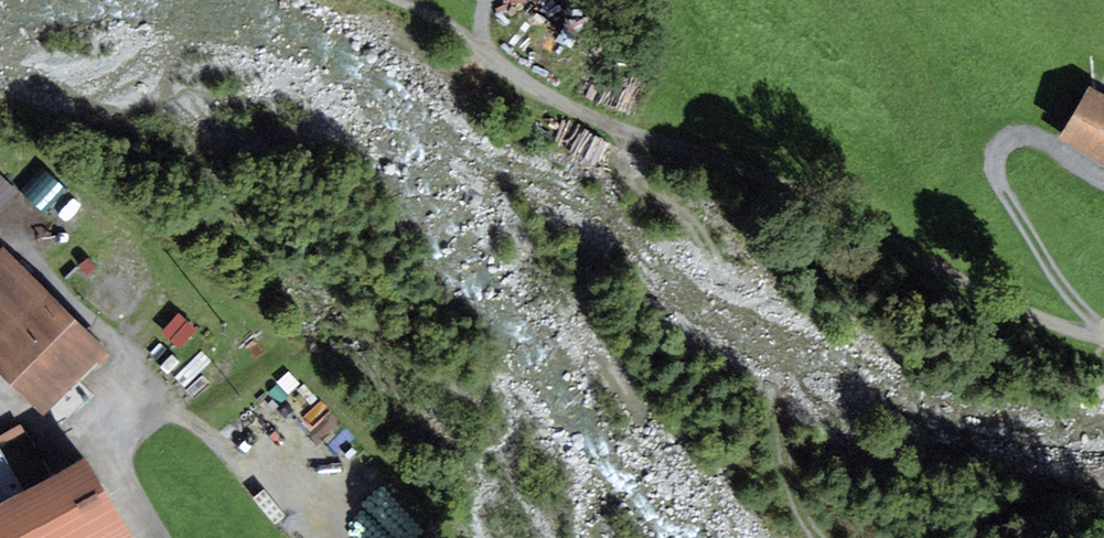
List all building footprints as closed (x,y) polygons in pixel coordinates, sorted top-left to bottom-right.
[(1064,140),(1103,162),(1103,93),(1094,88),(1064,140)] [(18,187),(0,170),(0,206),(18,187)] [(3,246),(0,249),(0,373),(43,416),(108,351),(3,246)] [(0,435),(0,446),(25,432),(20,424),(0,435)] [(85,458),(0,504),(0,537),(131,537),(85,458)]
